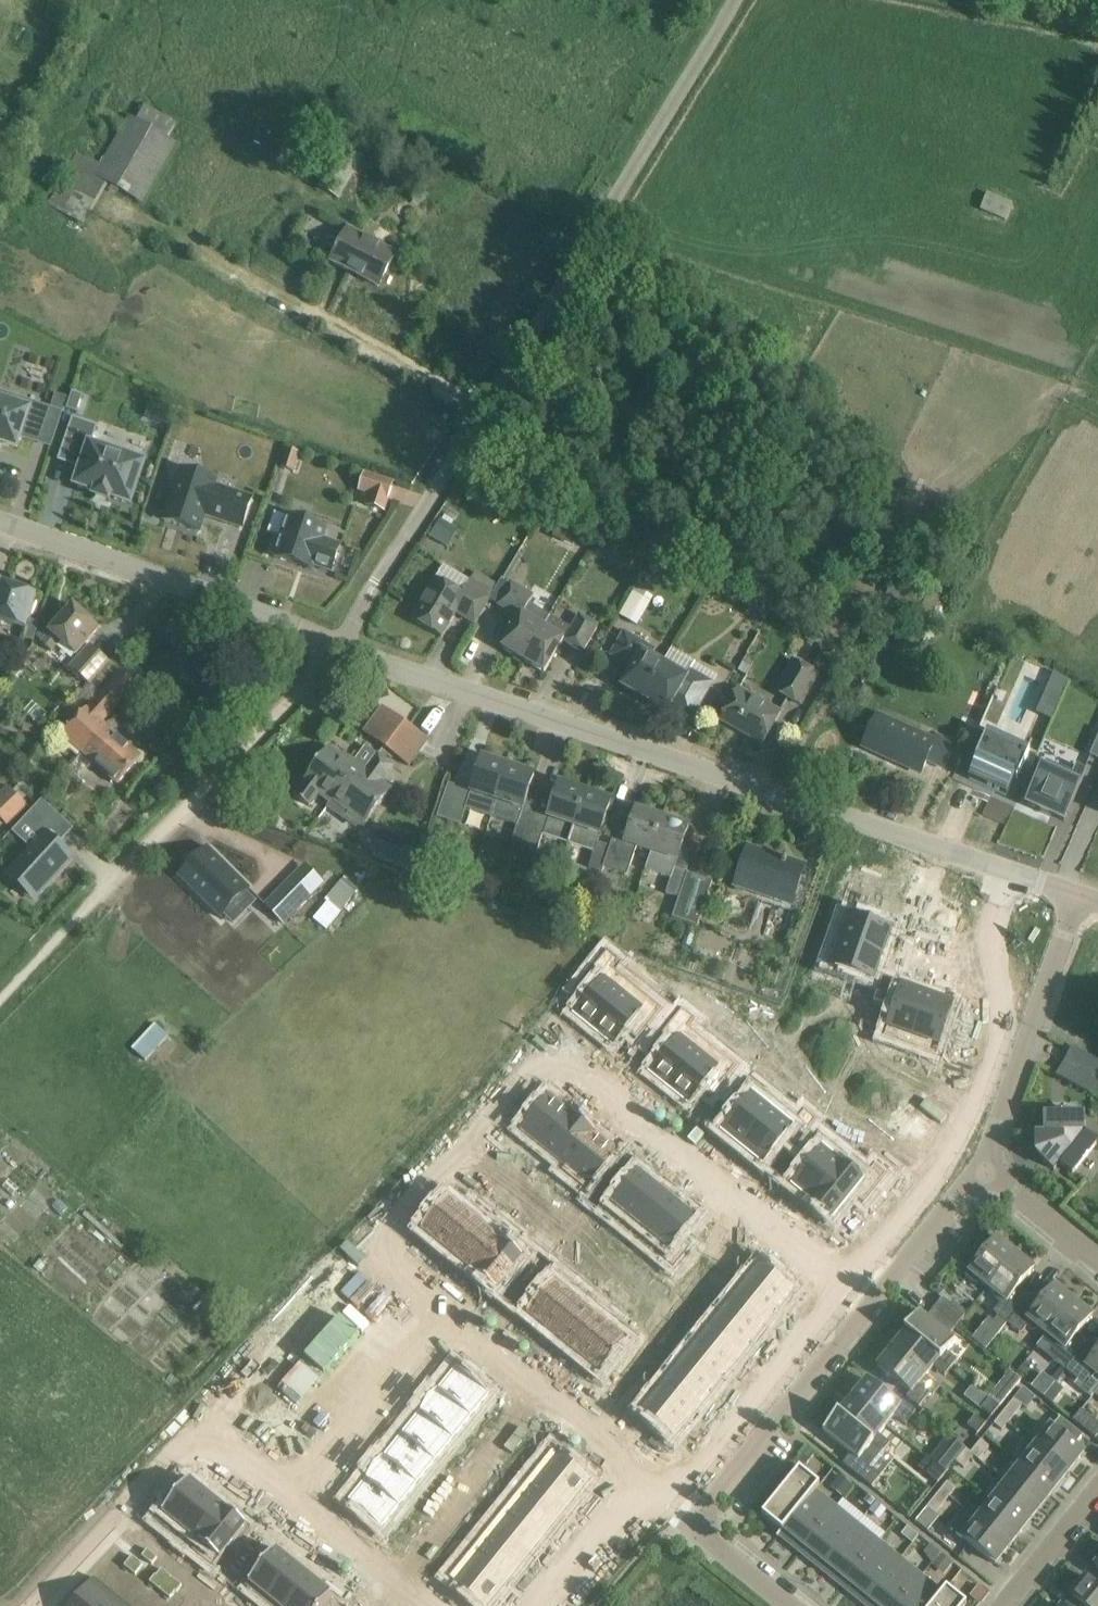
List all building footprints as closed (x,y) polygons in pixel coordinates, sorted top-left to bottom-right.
[(144,204),(145,201),(178,142),(129,114),(121,129),(111,124),(102,140),(113,146),(103,164),(79,151),(48,206),(84,225),(90,212),(92,213),(108,185),(144,204)] [(320,188),(341,198),(357,165),(337,153),(320,188)] [(418,185),(407,196),(418,207),(429,196),(418,185)] [(988,193),(981,210),(1005,221),(1013,204),(988,193)] [(342,243),(332,262),(379,287),(396,254),(348,230),(342,243)] [(17,449),(22,437),(35,441),(46,408),(1,393),(0,396),(0,443),(17,449)] [(73,393),(67,409),(77,412),(82,396),(73,393)] [(64,412),(68,399),(55,395),(50,407),(64,412)] [(97,427),(73,419),(59,461),(82,468),(76,486),(96,493),(95,497),(109,501),(110,497),(131,504),(144,463),(127,457),(129,453),(108,446),(107,450),(91,445),(97,427)] [(280,468),(294,473),(300,455),(286,450),(280,468)] [(217,481),(182,469),(165,520),(200,532),(205,515),(243,528),(253,499),(215,486),(217,481)] [(372,494),(368,506),(384,511),(394,483),(365,474),(360,491),(372,494)] [(459,527),(440,515),(430,533),(448,544),(459,527)] [(276,555),(275,557),(313,570),(314,566),(332,572),(341,546),(323,540),(327,528),(289,516),(282,537),(277,536),(271,553),(276,555)] [(470,581),(444,565),(412,619),(442,637),(457,613),(475,624),(495,584),(475,573),(470,581)] [(524,661),(551,615),(529,603),(533,595),(511,583),(498,605),(520,617),(502,648),(524,661)] [(2,621),(26,629),(37,594),(4,584),(0,596),(0,628),(2,621)] [(620,615),(637,625),(654,597),(636,586),(620,615)] [(939,604),(926,597),(919,613),(932,619),(939,604)] [(100,629),(73,606),(50,633),(51,634),(42,643),(52,651),(60,641),(77,656),(100,629)] [(551,615),(524,661),(545,673),(563,640),(583,651),(599,623),(580,613),(571,626),(551,615)] [(25,638),(34,641),(40,623),(31,621),(25,638)] [(41,625),(38,629),(35,637),(42,643),(51,634),(50,633),(41,625)] [(643,698),(663,665),(650,657),(654,649),(625,632),(611,655),(633,667),(622,686),(643,698)] [(110,662),(90,645),(70,669),(89,686),(110,662)] [(748,656),(738,672),(746,677),(756,661),(748,656)] [(668,712),(674,703),(681,707),(678,712),(692,720),(717,675),(695,663),(694,662),(685,678),(663,665),(643,698),(668,712)] [(778,692),(802,705),(819,675),(795,662),(778,692)] [(63,735),(84,754),(107,727),(102,723),(136,684),(121,671),(107,687),(63,735)] [(1063,690),(1068,679),(1055,672),(1050,684),(1063,690)] [(860,683),(853,696),(864,701),(870,689),(860,683)] [(746,733),(763,743),(779,713),(738,689),(722,720),(738,729),(739,727),(747,731),(746,733)] [(384,747),(403,721),(384,707),(374,720),(384,728),(375,740),(384,747)] [(935,741),(889,720),(874,752),(922,773),(930,755),(934,757),(932,762),(945,768),(956,744),(937,736),(935,741)] [(403,721),(384,747),(387,749),(390,752),(409,766),(418,753),(419,751),(420,752),(428,740),(428,739),(406,723),(403,721)] [(141,758),(107,727),(84,754),(118,784),(141,758)] [(990,735),(988,731),(975,760),(976,760),(977,759),(978,760),(969,780),(1007,796),(1016,777),(1017,777),(1017,778),(1018,778),(1030,750),(1026,751),(1025,752),(990,736),(990,735)] [(306,779),(294,795),(310,807),(322,791),(333,799),(348,780),(354,784),(366,770),(354,761),(351,764),(329,747),(305,779),(306,779)] [(333,799),(327,807),(343,819),(346,816),(363,827),(391,789),(382,782),(395,765),(386,758),(379,753),(378,755),(366,770),(354,784),(348,780),(333,799)] [(493,816),(509,767),(482,758),(468,799),(456,795),(448,820),(461,825),(466,808),(492,817),(493,816)] [(1046,761),(1027,805),(1040,810),(1040,811),(1051,816),(1051,815),(1065,821),(1088,769),(1076,764),(1073,772),(1046,761)] [(512,842),(526,847),(541,801),(528,796),(535,776),(509,767),(493,816),(518,824),(512,842)] [(544,833),(570,842),(587,793),(560,784),(553,805),(541,801),(526,847),(538,851),(544,833)] [(8,825),(27,805),(8,785),(0,793),(0,817),(8,825)] [(604,866),(605,867),(611,848),(610,847),(598,843),(601,834),(612,802),(587,793),(570,842),(595,850),(591,862),(589,868),(602,873),(604,866)] [(42,800),(22,822),(23,823),(24,822),(38,834),(56,814),(57,815),(58,814),(42,800)] [(637,847),(652,852),(663,819),(637,810),(631,826),(619,822),(610,847),(611,848),(605,867),(628,874),(637,847)] [(666,895),(679,899),(687,874),(675,870),(689,827),(663,819),(652,852),(645,871),(671,879),(666,895)] [(32,850),(10,874),(35,897),(72,857),(60,845),(47,833),(32,850)] [(208,847),(179,876),(222,919),(223,918),(222,916),(223,915),(247,891),(248,890),(250,891),(251,890),(208,847)] [(409,849),(399,858),(407,866),(416,857),(409,849)] [(798,908),(811,868),(788,860),(788,859),(784,858),(783,863),(747,851),(736,886),(798,908)] [(875,869),(871,881),(887,887),(891,875),(875,869)] [(293,874),(276,893),(263,907),(284,926),(297,911),(313,892),(293,874)] [(481,894),(487,879),(473,874),(467,889),(481,894)] [(713,882),(687,874),(679,899),(673,917),(698,925),(713,882)] [(609,900),(615,882),(602,878),(596,896),(609,900)] [(851,917),(842,943),(882,957),(891,932),(851,917)] [(782,958),(789,960),(793,945),(786,943),(782,958)] [(842,943),(833,969),(873,983),(882,957),(842,943)] [(587,1000),(575,1014),(594,1030),(625,992),(607,978),(613,970),(601,960),(576,991),(587,1000)] [(903,987),(888,1028),(914,1037),(928,996),(903,987)] [(625,992),(594,1030),(614,1045),(625,1031),(636,1040),(662,1009),(649,999),(643,1007),(625,992)] [(928,996),(914,1037),(940,1046),(954,1005),(928,996)] [(670,1047),(650,1072),(670,1088),(700,1051),(682,1035),(688,1027),(676,1018),(659,1039),(670,1047)] [(169,1037),(162,1030),(155,1023),(132,1048),(146,1061),(154,1053),(169,1037)] [(822,1032),(817,1039),(827,1047),(832,1040),(822,1032)] [(1097,1083),(1097,1062),(1073,1049),(1058,1076),(1091,1095),(1097,1083)] [(700,1051),(670,1088),(690,1104),(710,1080),(721,1088),(738,1067),(726,1058),(719,1066),(700,1051)] [(887,1075),(882,1082),(892,1090),(897,1084),(887,1075)] [(736,1120),(724,1134),(743,1150),(774,1113),(756,1098),(762,1090),(750,1080),(724,1111),(736,1120)] [(897,1084),(892,1090),(902,1098),(907,1092),(897,1084)] [(551,1095),(521,1131),(544,1150),(574,1114),(551,1095)] [(774,1113),(743,1150),(762,1165),(774,1151),(785,1160),(811,1129),(798,1119),(791,1127),(774,1113)] [(574,1114),(544,1150),(567,1168),(596,1132),(574,1114)] [(1037,1134),(1037,1148),(1038,1148),(1038,1155),(1044,1160),(1043,1161),(1054,1170),(1060,1163),(1073,1174),(1097,1144),(1084,1133),(1084,1117),(1046,1117),(1046,1134),(1037,1134)] [(596,1132),(567,1168),(590,1187),(619,1150),(596,1132)] [(813,1163),(794,1188),(814,1204),(844,1167),(825,1151),(832,1143),(820,1134),(803,1155),(813,1163)] [(844,1167),(814,1204),(834,1220),(853,1196),(864,1204),(881,1183),(869,1174),(863,1182),(844,1167)] [(487,1170),(481,1177),(491,1185),(497,1179),(487,1170)] [(511,1170),(506,1177),(516,1185),(521,1178),(511,1170)] [(640,1173),(613,1206),(633,1222),(660,1188),(640,1173)] [(497,1179),(491,1185),(501,1194),(507,1187),(497,1179)] [(533,1188),(528,1195),(537,1203),(538,1203),(543,1197),(533,1188)] [(660,1188),(633,1222),(651,1236),(678,1203),(660,1188)] [(527,1195),(522,1201),(532,1210),(537,1203),(528,1195),(527,1195)] [(543,1197),(538,1203),(548,1211),(548,1212),(554,1205),(543,1197)] [(448,1199),(422,1233),(441,1248),(468,1215),(448,1199)] [(537,1203),(532,1210),(542,1218),(548,1211),(538,1203),(537,1203)] [(678,1203),(651,1236),(670,1252),(697,1219),(678,1203)] [(468,1215),(441,1248),(459,1263),(486,1229),(468,1215)] [(486,1229),(459,1263),(477,1277),(504,1244),(486,1229)] [(989,1287),(1016,1254),(997,1238),(986,1252),(982,1248),(973,1259),(977,1263),(966,1276),(976,1285),(980,1280),(989,1287)] [(600,1242),(594,1249),(595,1249),(604,1257),(610,1250),(600,1242)] [(719,1243),(711,1253),(717,1259),(726,1249),(719,1243)] [(504,1244),(477,1277),(497,1294),(524,1260),(504,1244)] [(595,1249),(589,1256),(600,1264),(605,1257),(604,1257),(595,1249)] [(610,1250),(604,1257),(605,1257),(614,1265),(620,1258),(610,1250)] [(711,1253),(702,1263),(709,1269),(717,1259),(711,1253)] [(1035,1269),(1016,1254),(989,1287),(997,1294),(994,1299),(1001,1304),(994,1312),(1008,1323),(1026,1300),(1016,1292),(1035,1269)] [(605,1257),(600,1264),(610,1272),(615,1266),(614,1265),(605,1257)] [(629,1265),(623,1272),(633,1280),(639,1273),(629,1265)] [(761,1266),(747,1283),(780,1309),(793,1292),(761,1266)] [(698,1269),(689,1280),(696,1285),(704,1275),(698,1269)] [(554,1283),(527,1316),(546,1332),(573,1298),(554,1283)] [(747,1283),(734,1299),(766,1325),(780,1309),(747,1283)] [(628,1285),(622,1291),(632,1299),(638,1293),(628,1285)] [(939,1296),(945,1290),(938,1285),(933,1291),(939,1296)] [(1038,1327),(1047,1334),(1074,1301),(1055,1285),(1036,1309),(1026,1300),(1008,1323),(1021,1334),(1028,1326),(1035,1332),(1038,1327)] [(680,1292),(671,1302),(678,1307),(686,1297),(680,1292)] [(638,1293),(632,1299),(643,1308),(648,1301),(638,1293)] [(573,1298),(546,1332),(564,1346),(591,1313),(573,1298)] [(943,1298),(935,1308),(956,1326),(964,1315),(943,1298)] [(734,1299),(721,1315),(753,1341),(766,1325),(734,1299)] [(1079,1304),(1074,1301),(1047,1334),(1042,1340),(1051,1347),(1046,1354),(1066,1370),(1085,1347),(1074,1339),(1093,1316),(1088,1312),(1090,1310),(1081,1302),(1079,1304)] [(671,1302),(663,1312),(670,1317),(678,1307),(671,1302)] [(948,1335),(956,1326),(935,1308),(927,1318),(920,1312),(905,1331),(906,1331),(907,1331),(952,1367),(958,1360),(947,1351),(955,1340),(948,1335)] [(591,1313),(564,1346),(583,1361),(610,1328),(591,1313)] [(721,1315),(708,1331),(740,1358),(753,1341),(721,1315)] [(653,1324),(645,1334),(652,1340),(660,1330),(653,1324)] [(610,1328),(583,1361),(602,1377),(629,1343),(610,1328)] [(708,1331),(695,1348),(727,1374),(740,1358),(708,1331)] [(946,1375),(952,1367),(907,1331),(906,1331),(892,1349),(926,1376),(934,1366),(946,1375)] [(645,1334),(637,1344),(644,1350),(652,1340),(645,1334)] [(1066,1370),(1080,1381),(1086,1373),(1093,1379),(1097,1374),(1097,1375),(1097,1352),(1095,1356),(1085,1347),(1066,1370)] [(695,1348),(682,1364),(714,1390),(727,1374),(695,1348)] [(919,1385),(926,1376),(892,1349),(878,1366),(911,1392),(907,1397),(920,1407),(930,1394),(919,1385)] [(627,1357),(619,1367),(626,1372),(634,1362),(627,1357)] [(682,1364),(669,1380),(701,1406),(714,1390),(682,1364)] [(458,1367),(439,1390),(476,1420),(495,1397),(458,1367)] [(619,1367),(611,1377),(617,1382),(626,1372),(619,1367)] [(852,1398),(887,1425),(895,1415),(906,1424),(916,1411),(904,1401),(900,1406),(867,1379),(852,1398)] [(669,1380),(655,1396),(688,1422),(701,1406),(669,1380)] [(1000,1406),(1005,1400),(992,1389),(987,1395),(990,1398),(1000,1406)] [(439,1390),(421,1412),(458,1443),(476,1420),(439,1390)] [(655,1396),(642,1413),(674,1440),(688,1422),(655,1396)] [(887,1425),(852,1398),(840,1414),(885,1450),(890,1443),(879,1434),(887,1425)] [(1000,1406),(990,1398),(982,1408),(992,1416),(1000,1406)] [(1014,1398),(1004,1411),(1013,1417),(1023,1405),(1014,1398)] [(1096,1438),(1097,1436),(1097,1423),(1082,1410),(1074,1420),(1096,1438)] [(1003,1430),(1013,1417),(1004,1411),(994,1423),(1003,1430)] [(421,1412),(403,1435),(440,1465),(458,1443),(421,1412)] [(885,1450),(840,1414),(839,1413),(824,1431),(851,1454),(844,1464),(872,1487),(881,1476),(895,1458),(885,1450)] [(986,1424),(976,1415),(968,1426),(978,1434),(986,1424)] [(1036,1445),(1070,1471),(1085,1452),(1051,1426),(1036,1445)] [(499,1428),(494,1434),(504,1443),(509,1436),(499,1428)] [(494,1434),(488,1441),(499,1449),(504,1443),(494,1434)] [(403,1435),(385,1457),(422,1487),(440,1465),(403,1435)] [(515,1439),(510,1446),(520,1454),(526,1447),(515,1439)] [(966,1448),(956,1440),(948,1450),(958,1458),(966,1448)] [(971,1452),(975,1456),(979,1459),(990,1447),(981,1440),(971,1452)] [(1022,1463),(1055,1490),(1070,1471),(1036,1445),(1022,1463)] [(510,1446),(504,1452),(515,1461),(520,1454),(510,1446)] [(816,1454),(807,1446),(798,1457),(807,1465),(816,1454)] [(553,1449),(538,1468),(575,1498),(591,1479),(553,1449)] [(964,1468),(975,1456),(971,1452),(967,1449),(956,1462),(964,1468)] [(385,1457),(367,1479),(404,1509),(422,1487),(385,1457)] [(1055,1490),(1022,1463),(1007,1482),(1040,1508),(1055,1490)] [(947,1473),(937,1465),(928,1475),(939,1483),(947,1473)] [(538,1468),(523,1486),(560,1517),(575,1498),(538,1468)] [(780,1535),(816,1491),(820,1485),(800,1469),(763,1515),(782,1530),(777,1536),(778,1537),(780,1535)] [(463,1472),(458,1479),(468,1487),(473,1480),(463,1472)] [(486,1475),(480,1482),(491,1490),(496,1484),(486,1475)] [(367,1479),(348,1503),(385,1533),(404,1509),(367,1479)] [(458,1479),(452,1486),(462,1494),(468,1487),(458,1479)] [(190,1480),(163,1513),(182,1528),(209,1495),(190,1480)] [(948,1482),(937,1494),(946,1501),(956,1488),(948,1482)] [(1040,1508),(1007,1482),(992,1500),(1026,1527),(1040,1508)] [(523,1486),(508,1505),(545,1535),(560,1517),(523,1486)] [(795,1547),(796,1545),(802,1550),(837,1507),(816,1491),(780,1535),(795,1547)] [(471,1494),(466,1500),(476,1509),(481,1502),(471,1494)] [(871,1504),(875,1499),(868,1494),(864,1499),(871,1504)] [(936,1514),(946,1501),(937,1494),(927,1507),(936,1514)] [(209,1495),(182,1528),(200,1543),(227,1510),(209,1495)] [(871,1504),(867,1509),(878,1518),(885,1508),(875,1499),(871,1504)] [(466,1500),(460,1507),(470,1515),(476,1509),(466,1500)] [(992,1500),(977,1519),(1011,1545),(1026,1527),(992,1500)] [(508,1505),(493,1523),(531,1553),(545,1535),(508,1505)] [(858,1525),(837,1507),(802,1550),(808,1555),(807,1557),(822,1569),(858,1525)] [(227,1510),(200,1543),(220,1559),(247,1526),(227,1510)] [(427,1517),(422,1524),(432,1532),(437,1525),(427,1517)] [(1011,1545),(977,1519),(963,1538),(996,1564),(1011,1545)] [(493,1523),(479,1541),(516,1571),(531,1553),(493,1523)] [(422,1524),(416,1530),(426,1539),(432,1532),(422,1524)] [(919,1535),(906,1524),(899,1533),(912,1544),(919,1535)] [(837,1581),(839,1579),(845,1584),(879,1542),(858,1525),(822,1569),(837,1581)] [(442,1530),(436,1537),(446,1545),(452,1538),(442,1530)] [(436,1537),(431,1544),(441,1552),(446,1545),(436,1537)] [(479,1541),(464,1559),(501,1590),(516,1571),(479,1541)] [(901,1559),(879,1542),(845,1584),(851,1589),(849,1591),(864,1604),(901,1559)] [(941,1552),(931,1544),(924,1552),(932,1563),(941,1552)] [(148,1549),(143,1556),(153,1564),(158,1558),(148,1549)] [(276,1550),(249,1583),(268,1598),(295,1565),(276,1550)] [(954,1563),(942,1553),(932,1565),(944,1575),(954,1563)] [(133,1557),(128,1564),(138,1572),(143,1566),(133,1557)] [(448,1579),(482,1605),(488,1605),(501,1590),(464,1559),(448,1579)] [(922,1576),(901,1559),(864,1604),(867,1605),(898,1605),(922,1576)] [(268,1598),(278,1605),(292,1605),(314,1580),(295,1565),(268,1598)] [(162,1569),(157,1576),(166,1584),(167,1584),(172,1578),(162,1569)] [(155,1575),(150,1582),(160,1590),(166,1584),(157,1576),(155,1575)] [(922,1576),(898,1605),(932,1605),(943,1593),(922,1576)] [(1087,1577),(1070,1596),(1071,1597),(1082,1605),(1097,1605),(1097,1586),(1087,1577)] [(172,1578),(167,1584),(176,1592),(177,1593),(183,1586),(172,1578)] [(292,1605),(323,1605),(333,1595),(314,1580),(292,1605)] [(72,1605),(111,1605),(115,1601),(92,1582),(72,1605)] [(166,1584),(160,1590),(170,1599),(176,1592),(167,1584),(166,1584)] [(979,1585),(970,1596),(979,1603),(988,1592),(979,1585)] [(967,1604),(947,1587),(943,1593),(932,1605),(966,1605),(967,1604)] [(1071,1597),(1066,1604),(1068,1605),(1082,1605),(1071,1597)]
